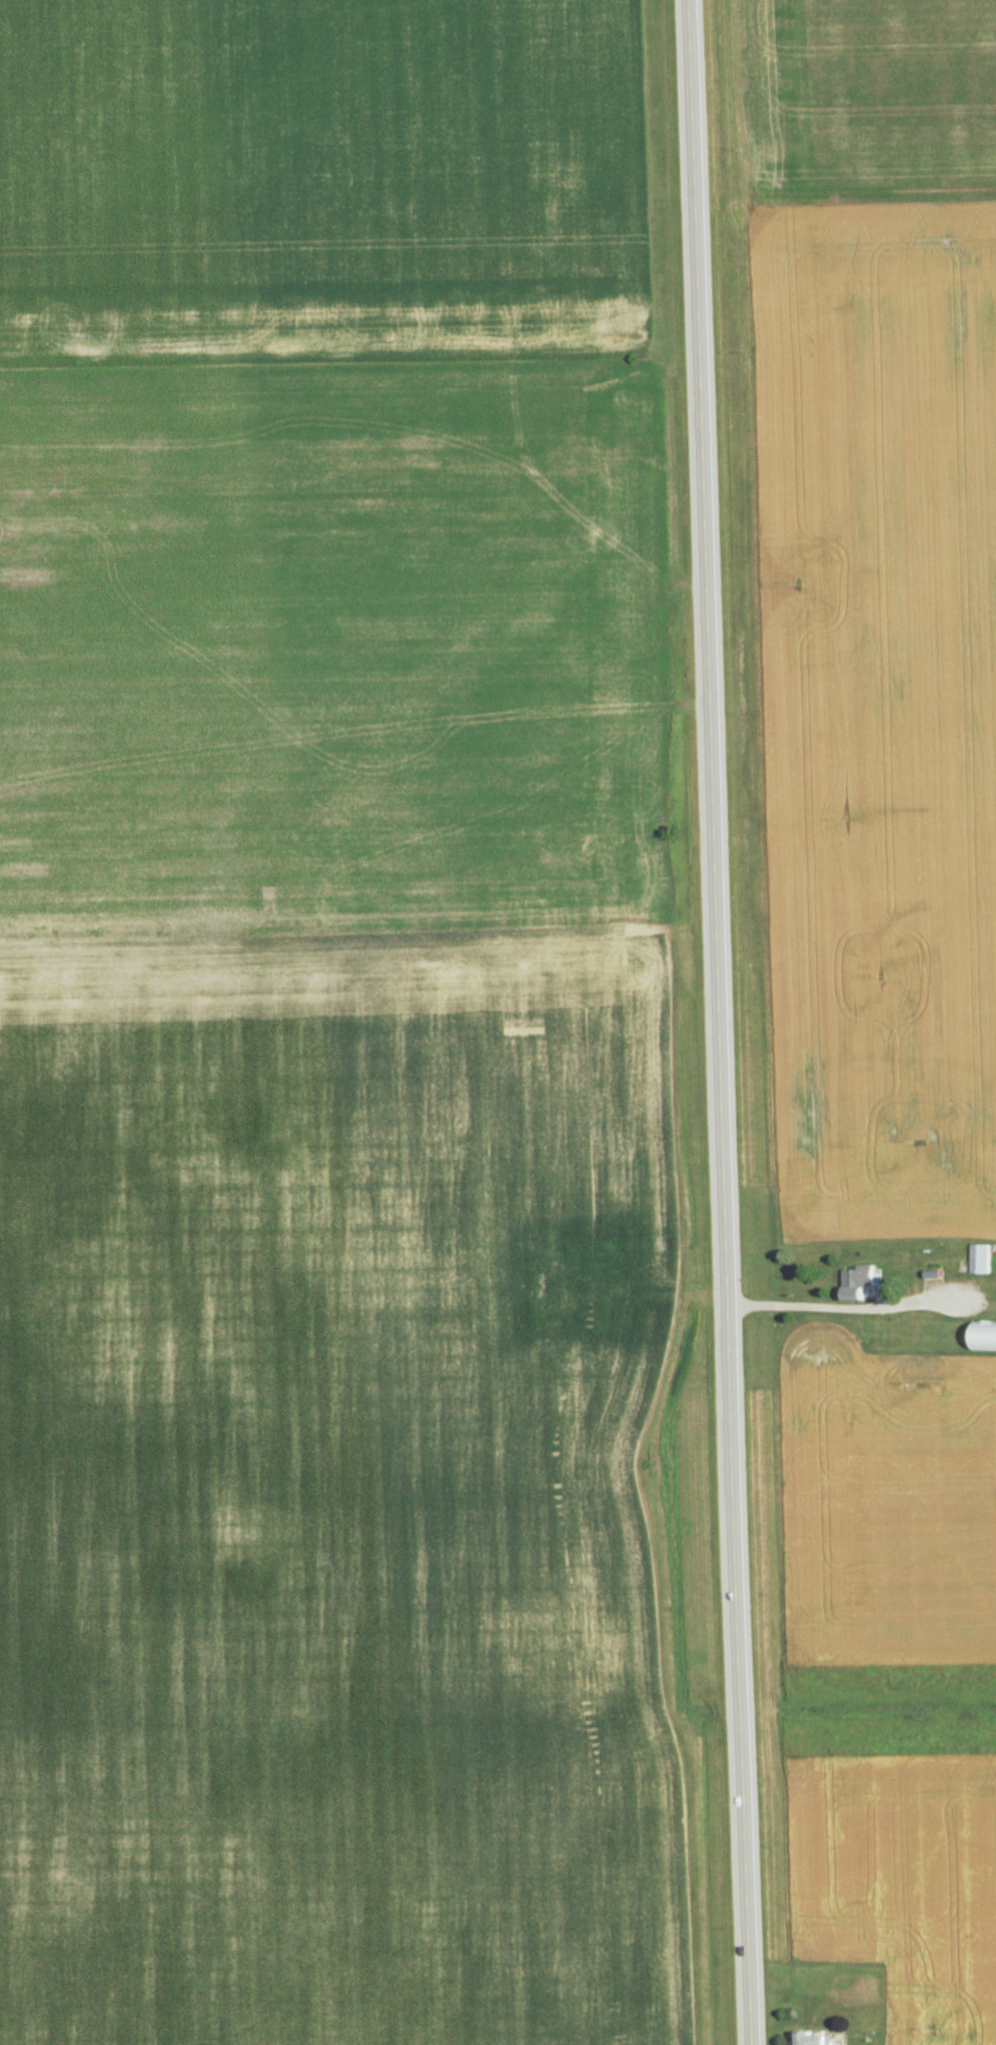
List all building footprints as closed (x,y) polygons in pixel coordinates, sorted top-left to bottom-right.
[(988,1246),(969,1246),(969,1274),(987,1274),(988,1246)] [(843,1271),(843,1292),(865,1291),(865,1286),(875,1285),(874,1266),(856,1266),(856,1270),(843,1271)] [(832,2033),(792,2035),(792,2044),(833,2044),(832,2033)]
